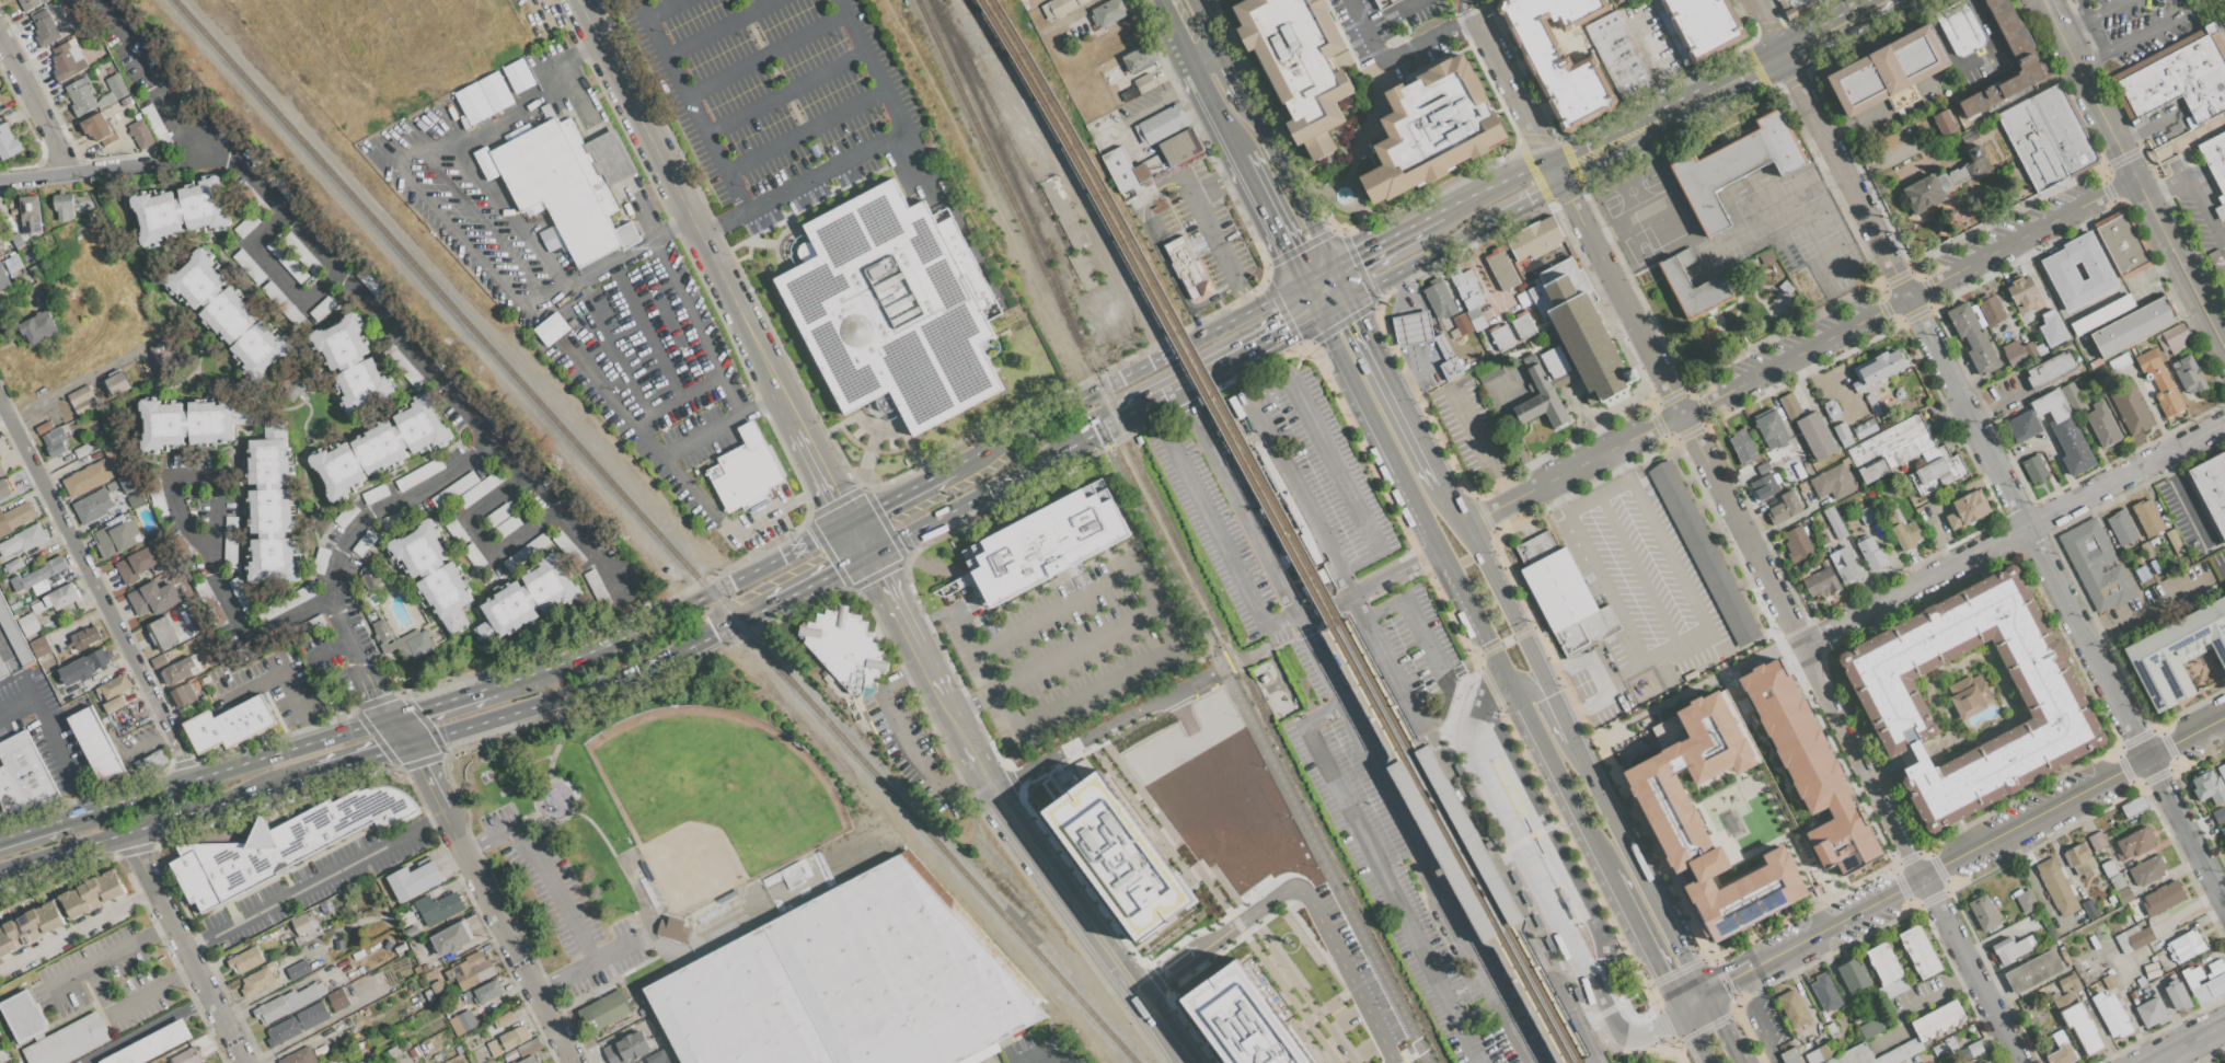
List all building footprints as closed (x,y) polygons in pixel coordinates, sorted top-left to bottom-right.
[(25,12),(19,0),(40,0),(42,3),(25,12)] [(71,19),(62,0),(80,0),(93,23),(80,30),(73,18),(71,19)] [(1054,19),(1090,0),(1052,0),(1046,4),(1054,19)] [(1125,0),(1108,0),(1088,11),(1098,29),(1131,12),(1125,0)] [(1347,151),(1338,135),(1358,124),(1350,105),(1381,91),(1357,70),(1352,72),(1344,60),(1361,50),(1334,0),(1259,0),(1244,9),(1254,27),(1248,32),(1260,55),(1267,51),(1295,105),(1299,104),(1306,122),(1300,126),(1310,150),(1315,147),(1324,163),(1347,151)] [(1379,10),(1374,0),(1398,0),(1396,1),(1379,10)] [(1490,3),(1497,0),(1608,0),(1611,3),(1561,31),(1547,10),(1538,14),(1566,68),(1591,51),(1616,103),(1560,135),(1524,68),(1490,3)] [(1687,60),(1650,0),(1713,0),(1733,39),(1687,60)] [(1787,19),(1777,0),(1824,0),(1787,19)] [(1933,12),(1958,0),(1966,0),(1986,38),(1984,46),(1963,57),(1956,56),(1933,12)] [(2020,69),(1984,0),(2009,0),(2049,74),(1967,118),(1958,102),(2020,69)] [(32,15),(47,8),(62,36),(38,49),(32,37),(37,35),(35,31),(38,28),(32,15)] [(1583,24),(1615,8),(1655,85),(1623,102),(1583,24)] [(1825,74),(1926,22),(1949,66),(1913,84),(1921,97),(1894,111),(1888,97),(1848,118),(1825,74)] [(2214,22),(2224,44),(2224,110),(2197,124),(2182,95),(2134,118),(2117,81),(2206,34),(2203,27),(2214,22)] [(58,63),(55,57),(56,56),(53,49),(74,37),(79,46),(72,49),(76,54),(80,51),(89,67),(59,83),(53,71),(57,69),(55,66),(58,63)] [(1129,73),(1157,60),(1149,43),(1121,56),(1129,73)] [(1376,119),(1391,112),(1381,91),(1461,54),(1508,135),(1478,157),(1433,178),(1369,206),(1357,177),(1381,166),(1372,147),(1386,138),(1376,119)] [(502,69),(523,58),(531,73),(509,84),(502,69)] [(477,81),(499,70),(515,104),(494,115),(477,81)] [(112,90),(105,79),(118,72),(129,93),(101,107),(96,99),(112,90)] [(1132,80),(1139,94),(1155,87),(1148,73),(1132,80)] [(99,105),(77,117),(70,105),(73,103),(65,86),(85,76),(90,84),(88,85),(99,105)] [(2057,81),(1996,113),(2039,195),(2100,162),(2057,81)] [(539,107),(549,102),(555,116),(546,120),(539,107)] [(1190,124),(1179,102),(1132,125),(1143,146),(1190,124)] [(152,103),(176,150),(165,155),(140,109),(152,103)] [(1930,117),(1947,108),(1958,129),(1941,137),(1930,117)] [(1778,109),(1757,120),(1762,128),(1696,162),(1693,154),(1670,166),(1707,238),(1731,226),(1714,192),(1773,161),(1782,176),(1806,164),(1778,109)] [(101,112),(113,134),(116,131),(119,139),(104,147),(101,141),(99,142),(94,136),(91,137),(89,132),(84,135),(79,124),(101,112)] [(154,143),(155,147),(150,149),(149,146),(141,150),(128,126),(137,120),(135,115),(139,113),(141,118),(143,117),(157,142),(154,143)] [(489,152),(511,140),(508,134),(529,124),(532,130),(556,117),(558,124),(570,117),(584,145),(615,128),(638,174),(608,189),(620,211),(611,216),(616,229),(631,221),(641,241),(625,249),(623,244),(578,268),(568,250),(564,252),(561,246),(549,253),(538,232),(550,226),(551,228),(556,224),(543,200),(521,212),(500,174),(489,152)] [(2,160),(0,156),(0,120),(1,119),(3,124),(4,123),(14,140),(18,139),(23,149),(2,160)] [(1203,153),(1192,127),(1155,143),(1160,154),(1130,167),(1121,146),(1101,155),(1117,191),(1203,153)] [(2195,146),(2224,130),(2224,203),(2195,146)] [(1980,145),(1992,169),(1973,178),(1965,163),(1971,160),(1967,151),(1980,145)] [(471,152),(486,146),(489,152),(500,174),(486,182),(471,152)] [(1964,165),(1970,176),(1952,186),(1947,174),(1964,165)] [(1901,189),(1934,172),(1936,177),(1945,172),(1951,187),(1944,192),(1947,197),(1914,213),(1901,189)] [(231,223),(210,229),(209,224),(189,230),(187,223),(182,224),(183,231),(164,236),(165,241),(141,247),(128,195),(151,188),(153,195),(172,189),(174,198),(181,197),(178,189),(199,184),(198,178),(218,173),(231,223)] [(234,185),(243,177),(273,209),(264,217),(234,185)] [(774,280),(819,256),(803,226),(894,178),(909,208),(924,200),(995,337),(980,345),(1003,390),(913,437),(890,392),(844,415),(774,280)] [(53,195),(72,193),(74,220),(58,222),(57,210),(54,210),(53,195)] [(19,197),(38,195),(42,233),(22,235),(19,197)] [(89,205),(92,210),(97,207),(94,201),(89,205)] [(233,229),(253,211),(261,220),(241,238),(233,229)] [(2125,212),(2149,259),(2120,275),(2096,229),(2125,212)] [(1553,213),(1565,236),(1557,240),(1559,245),(1532,259),(1529,255),(1517,262),(1505,240),(1553,213)] [(2089,230),(2119,287),(2067,313),(2040,262),(2063,249),(2062,245),(2089,230)] [(281,240),(290,231),(325,269),(315,277),(281,240)] [(10,236),(20,232),(25,243),(16,249),(10,236)] [(1162,244),(1181,235),(1191,259),(1197,258),(1203,271),(1201,273),(1208,285),(1189,293),(1162,244)] [(309,276),(299,285),(266,246),(276,239),(309,276)] [(292,348),(254,382),(228,353),(239,344),(232,337),(222,346),(197,317),(208,308),(203,301),(192,311),(164,280),(203,246),(230,277),(220,285),(226,290),(234,282),(262,313),(246,325),(252,331),(266,317),(292,348)] [(1720,274),(1732,297),(1687,321),(1657,264),(1688,246),(1696,261),(1683,267),(1694,288),(1720,274)] [(232,257),(242,249),(267,276),(258,285),(232,257)] [(1503,250),(1521,282),(1502,292),(1485,259),(1503,250)] [(10,258),(18,254),(24,266),(16,270),(10,258)] [(1550,322),(1545,324),(1524,284),(1538,276),(1537,273),(1572,255),(1579,268),(1581,267),(1599,299),(1591,303),(1625,371),(1630,369),(1635,379),(1625,384),(1627,388),(1600,402),(1600,400),(1589,405),(1582,394),(1587,392),(1579,375),(1554,389),(1569,419),(1553,428),(1544,412),(1520,424),(1511,407),(1537,394),(1520,359),(1533,353),(1535,357),(1561,344),(1550,322)] [(3,261),(8,258),(14,271),(10,274),(3,261)] [(11,284),(0,289),(0,262),(11,284)] [(1818,291),(1809,271),(1806,273),(1802,265),(1789,271),(1801,298),(1818,291)] [(1485,301),(1467,311),(1448,274),(1459,267),(1462,273),(1471,268),(1477,279),(1474,281),(1485,301)] [(1421,290),(1430,286),(1428,281),(1440,276),(1459,312),(1444,320),(1443,317),(1438,320),(1421,290)] [(2006,289),(2011,286),(2010,281),(2021,276),(2024,279),(2029,277),(2038,293),(2030,298),(2032,302),(2033,301),(2037,305),(2019,314),(2006,289)] [(305,317),(296,327),(260,291),(270,281),(305,317)] [(66,292),(71,290),(76,298),(70,300),(66,292)] [(1515,296),(1526,290),(1534,304),(1523,310),(1515,296)] [(2129,293),(2135,304),(2076,336),(2070,324),(2129,293)] [(1978,303),(1994,294),(2006,319),(1997,322),(1999,325),(1995,327),(1993,325),(1990,326),(1978,303)] [(309,313),(328,296),(337,304),(318,322),(309,313)] [(2165,296),(2178,321),(2103,359),(2090,334),(2165,296)] [(1945,312),(1967,300),(1970,307),(1975,303),(1986,325),(1981,327),(2001,366),(1980,377),(1967,351),(1970,350),(1962,336),(1959,338),(1945,312)] [(1477,307),(1487,326),(1475,333),(1465,313),(1477,307)] [(2037,327),(2043,324),(2041,319),(2043,317),(2041,314),(2054,308),(2071,337),(2049,349),(2037,327)] [(18,325),(33,316),(32,313),(39,309),(42,312),(48,309),(59,330),(50,334),(48,330),(41,333),(45,339),(28,348),(18,325)] [(307,333),(357,309),(367,328),(362,331),(371,350),(362,354),(366,360),(374,357),(383,375),(388,373),(397,394),(346,418),(338,401),(345,397),(335,377),(343,373),(339,366),(332,369),(323,350),(316,354),(307,333)] [(1390,316),(1426,309),(1432,339),(1396,347),(1390,316)] [(1510,321),(1517,319),(1515,315),(1525,310),(1537,332),(1521,340),(1510,321)] [(533,328),(555,311),(569,330),(547,347),(533,328)] [(1464,313),(1473,331),(1452,340),(1448,332),(1456,327),(1452,319),(1464,313)] [(2183,322),(2192,337),(2183,342),(2187,348),(2172,356),(2169,349),(2163,353),(2155,337),(2183,322)] [(1506,323),(1517,343),(1499,353),(1487,330),(1498,323),(1500,326),(1506,323)] [(1434,337),(1441,334),(1453,355),(1445,358),(1434,337)] [(149,346),(171,336),(183,359),(161,370),(149,346)] [(2002,347),(2016,339),(2027,360),(2011,369),(2004,354),(2005,353),(2002,347)] [(2022,346),(2030,342),(2037,354),(2029,358),(2022,346)] [(426,382),(417,391),(380,351),(390,343),(426,382)] [(2043,343),(2049,351),(2039,357),(2034,347),(2043,343)] [(1490,344),(1497,356),(1488,360),(1482,348),(1490,344)] [(2154,347),(2186,407),(2166,417),(2154,394),(2158,391),(2152,379),(2146,381),(2134,358),(2154,347)] [(1898,349),(1906,366),(1867,385),(1869,390),(1857,395),(1851,383),(1859,379),(1853,368),(1887,350),(1889,354),(1898,349)] [(2068,351),(2077,369),(2033,392),(2026,379),(2029,377),(2026,371),(2063,351),(2064,354),(2068,351)] [(2125,351),(2132,362),(2114,371),(2109,361),(2125,351)] [(2170,363),(2189,353),(2207,388),(2198,393),(2197,391),(2187,395),(2170,363)] [(1438,362),(1454,356),(1463,373),(1445,381),(1438,362)] [(1505,372),(1482,383),(1474,368),(1497,357),(1505,372)] [(1461,365),(1473,359),(1477,365),(1464,371),(1461,365)] [(1503,372),(1499,364),(1479,373),(1497,414),(1530,399),(1524,384),(1521,385),(1518,377),(1527,373),(1523,364),(1503,372)] [(122,371),(131,390),(111,400),(101,382),(122,371)] [(2073,381),(2086,406),(2073,413),(2060,388),(2073,381)] [(2131,436),(2109,394),(2133,381),(2155,424),(2131,436)] [(89,384),(100,404),(73,417),(64,397),(89,384)] [(2096,463),(2071,476),(2062,458),(2065,455),(2048,423),(2053,420),(2049,411),(2037,416),(2030,403),(2056,389),(2096,463)] [(1815,409),(1837,451),(1814,463),(1792,423),(1791,424),(1777,398),(1791,391),(1803,416),(1815,409)] [(394,416),(413,406),(411,402),(430,392),(436,403),(431,405),(442,426),(446,425),(451,434),(448,435),(450,439),(435,447),(433,442),(414,453),(410,446),(404,449),(408,455),(370,475),(367,469),(362,471),(367,478),(348,488),(350,493),(332,502),(325,490),(327,489),(324,483),(322,485),(318,476),(320,474),(318,469),(313,471),(305,457),(324,447),(326,451),(346,441),(350,449),(354,447),(350,439),(389,419),(392,426),(397,424),(394,416)] [(1865,396),(1869,393),(1881,414),(1876,417),(1865,396)] [(1823,406),(1825,405),(1824,403),(1833,397),(1841,412),(1838,413),(1841,417),(1831,423),(1823,406)] [(1863,398),(1865,403),(1856,407),(1854,403),(1863,398)] [(2122,439),(2102,449),(2085,415),(2094,409),(2091,404),(2101,398),(2122,439)] [(233,401),(233,405),(250,404),(251,424),(234,425),(235,439),(189,442),(189,437),(185,437),(185,443),(163,446),(164,449),(143,450),(141,401),(161,400),(161,403),(183,402),(183,412),(188,412),(187,403),(233,401)] [(1754,420),(1756,419),(1754,416),(1773,406),(1790,439),(1786,441),(1788,444),(1779,449),(1778,446),(1769,450),(1754,420)] [(2007,421),(2030,409),(2042,430),(2016,443),(2011,436),(2016,434),(2014,428),(2011,429),(2007,421)] [(1846,450),(1917,413),(1936,448),(1944,444),(1950,457),(1958,452),(1969,473),(1921,498),(1907,474),(1926,464),(1920,453),(1889,469),(1891,472),(1865,485),(1846,450)] [(1878,428),(1856,439),(1851,427),(1871,416),(1878,428)] [(35,426),(50,418),(54,426),(38,434),(35,426)] [(246,440),(264,439),(263,420),(286,419),(290,482),(284,483),(284,489),(292,488),(295,531),(286,532),(287,539),(297,538),(299,576),(249,579),(246,540),(261,540),(261,533),(251,534),(249,490),(257,490),(257,484),(250,484),(246,440)] [(746,446),(738,429),(754,420),(785,481),(770,488),(774,497),(747,511),(745,507),(727,516),(705,473),(720,464),(718,459),(746,446)] [(1832,426),(1844,420),(1851,435),(1840,440),(1832,426)] [(51,458),(41,436),(62,425),(69,439),(65,441),(68,449),(51,458)] [(1728,439),(1733,437),(1731,434),(1743,427),(1759,455),(1756,457),(1756,459),(1751,461),(1750,460),(1741,464),(1728,439)] [(1842,441),(1851,437),(1854,442),(1845,447),(1842,441)] [(101,444),(116,438),(125,457),(111,464),(101,444)] [(87,443),(91,452),(78,458),(74,450),(87,443)] [(2182,472),(2224,449),(2224,544),(2222,546),(2182,472)] [(2038,453),(2049,475),(2044,477),(2047,483),(2040,486),(2037,482),(2031,484),(2020,463),(2038,453)] [(446,466),(439,455),(394,481),(401,492),(446,466)] [(61,479),(104,458),(114,476),(71,498),(61,479)] [(1646,472),(1669,459),(1762,633),(1739,645),(1646,472)] [(216,466),(228,460),(241,481),(229,487),(216,466)] [(1755,467),(1767,461),(1772,470),(1760,476),(1755,467)] [(1792,465),(1799,462),(1806,476),(1799,479),(1792,465)] [(1808,479),(1842,462),(1857,490),(1834,501),(1830,493),(1818,498),(1808,479)] [(430,499),(472,469),(480,479),(438,510),(430,499)] [(458,499),(502,469),(508,477),(464,509),(458,499)] [(118,478),(131,472),(139,486),(126,494),(118,478)] [(1749,483),(1771,472),(1773,475),(1777,473),(1782,482),(1777,484),(1782,490),(1756,504),(1751,494),(1754,493),(1749,483)] [(146,479),(159,476),(169,515),(155,519),(146,479)] [(13,494),(0,501),(0,480),(3,478),(13,494)] [(960,551),(1100,478),(1129,534),(989,606),(978,586),(967,584),(942,596),(930,592),(970,571),(960,551)] [(384,484),(390,494),(367,506),(362,495),(384,484)] [(72,504),(106,487),(115,505),(106,509),(107,512),(83,524),(72,504)] [(1979,487),(1992,511),(1961,528),(1961,527),(1951,532),(1944,517),(1955,511),(1950,502),(1979,487)] [(1792,488),(1805,510),(1773,527),(1765,513),(1769,511),(1768,509),(1783,501),(1779,495),(1792,488)] [(113,494),(120,490),(127,502),(119,507),(113,494)] [(127,497),(140,490),(146,501),(132,508),(127,497)] [(2131,507),(2151,497),(2166,527),(2146,536),(2131,507)] [(13,532),(0,539),(0,507),(3,513),(28,500),(32,507),(33,506),(38,517),(12,530),(13,532)] [(334,520),(350,500),(359,508),(343,528),(334,520)] [(507,502),(515,512),(492,529),(484,519),(507,502)] [(1857,511),(1870,504),(1878,519),(1865,527),(1857,511)] [(1822,510),(1833,505),(1848,534),(1837,540),(1822,510)] [(381,519),(408,508),(414,520),(387,532),(381,519)] [(2105,518),(2123,508),(2138,536),(2120,546),(2105,518)] [(1914,521),(1923,539),(1914,543),(1916,546),(1904,553),(1891,528),(1889,529),(1882,516),(1892,510),(1899,522),(1902,521),(1904,525),(1914,521)] [(1918,513),(1924,511),(1929,521),(1925,524),(1918,513)] [(493,530),(515,515),(522,524),(500,541),(493,530)] [(2056,534),(2098,615),(2137,596),(2120,563),(2102,571),(2098,567),(2117,557),(2094,516),(2056,534)] [(226,517),(239,517),(238,567),(226,567),(226,517)] [(132,518),(140,532),(134,535),(138,543),(104,561),(96,545),(100,543),(94,532),(108,524),(112,529),(132,518)] [(446,525),(458,518),(470,539),(459,546),(446,525)] [(389,546),(433,519),(442,534),(438,536),(450,556),(442,559),(446,565),(452,561),(476,599),(462,608),(472,622),(449,636),(416,584),(424,579),(419,574),(414,577),(403,559),(399,562),(389,546)] [(2,558),(0,554),(0,543),(14,536),(13,534),(38,522),(42,530),(46,528),(49,535),(46,538),(47,539),(22,552),(21,548),(2,558)] [(1801,524),(1815,552),(1791,565),(1786,554),(1789,552),(1780,535),(1801,524)] [(1875,530),(1882,525),(1889,539),(1881,542),(1875,530)] [(2184,551),(2172,528),(2162,533),(2174,556),(2184,551)] [(351,551),(366,529),(377,536),(362,557),(351,551)] [(1519,568),(1524,566),(1514,546),(1548,529),(1558,548),(1564,546),(1598,610),(1607,604),(1621,628),(1566,657),(1519,568)] [(552,539),(564,530),(587,561),(575,569),(552,539)] [(503,562),(543,531),(552,543),(511,573),(503,562)] [(171,539),(180,533),(196,553),(187,559),(171,539)] [(1881,547),(1890,563),(1870,574),(1854,542),(1866,535),(1867,538),(1871,535),(1878,550),(1881,547)] [(2147,541),(2155,555),(2146,559),(2138,545),(2147,541)] [(114,564),(154,543),(163,562),(138,575),(140,579),(126,587),(114,564)] [(461,551),(474,543),(487,564),(474,571),(461,551)] [(1828,555),(1847,544),(1864,575),(1844,586),(1828,555)] [(320,547),(331,551),(323,573),(313,569),(320,547)] [(20,578),(44,565),(44,564),(61,554),(68,567),(25,589),(20,578)] [(4,565),(20,556),(25,566),(9,574),(4,565)] [(555,556),(578,593),(545,614),(540,606),(534,610),(540,617),(485,651),(472,629),(487,620),(477,605),(517,581),(521,587),(527,584),(522,577),(555,556)] [(1826,559),(1829,565),(1823,568),(1820,563),(1826,559)] [(366,568),(376,562),(385,580),(368,590),(362,580),(369,576),(366,568)] [(1819,564),(1821,569),(1812,574),(1809,568),(1819,564)] [(1929,833),(1900,777),(1906,774),(1903,769),(1906,767),(1899,754),(1890,759),(1836,658),(2013,565),(2106,740),(1929,833)] [(1830,566),(1842,589),(1832,594),(1830,591),(1820,597),(1819,593),(1810,598),(1801,581),(1830,566)] [(583,575),(595,567),(613,603),(600,610),(583,575)] [(1807,569),(1810,575),(1798,580),(1796,575),(1807,569)] [(245,616),(228,581),(238,576),(256,611),(245,616)] [(193,582),(204,577),(229,622),(217,628),(193,582)] [(127,594),(155,579),(160,588),(172,582),(182,602),(155,615),(152,610),(138,617),(127,594)] [(32,587),(46,580),(50,589),(36,596),(32,587)] [(313,581),(320,594),(263,623),(257,610),(313,581)] [(42,597),(71,582),(76,590),(78,589),(82,596),(79,597),(80,599),(56,611),(54,605),(48,608),(42,597)] [(2117,648),(2224,591),(2224,676),(2222,678),(2207,650),(2177,666),(2190,693),(2151,714),(2117,648)] [(7,599),(19,592),(22,599),(10,604),(7,599)] [(34,661),(0,678),(0,596),(34,661)] [(31,606),(43,600),(47,609),(35,614),(31,606)] [(11,605),(20,601),(22,605),(13,610),(11,605)] [(184,610),(197,603),(207,623),(194,629),(184,610)] [(802,643),(803,638),(798,637),(798,635),(796,635),(798,624),(800,624),(802,622),(806,623),(806,621),(814,622),(816,612),(822,613),(823,609),(833,610),(834,604),(837,605),(837,603),(849,605),(848,608),(851,608),(850,613),(858,615),(857,620),(865,622),(864,631),(872,632),(869,642),(878,643),(876,650),(881,651),(880,657),(888,658),(885,671),(883,671),(883,673),(878,672),(877,678),(872,677),(869,686),(863,685),(861,695),(850,693),(802,643)] [(16,620),(32,612),(41,628),(25,637),(16,620)] [(286,632),(322,613),(330,627),(292,646),(286,632)] [(145,626),(166,615),(180,640),(158,651),(145,626)] [(426,629),(435,648),(413,659),(412,655),(403,659),(396,648),(384,655),(379,645),(381,644),(380,639),(377,640),(374,635),(376,634),(372,628),(373,627),(371,624),(383,617),(385,622),(389,620),(399,639),(418,629),(419,633),(426,629)] [(70,636),(82,629),(82,628),(88,626),(89,628),(95,625),(102,638),(90,645),(91,647),(79,652),(74,644),(71,645),(70,642),(72,640),(70,636)] [(28,643),(45,634),(53,651),(37,659),(28,643)] [(211,645),(221,639),(224,646),(215,650),(211,645)] [(2030,718),(1937,767),(1923,742),(1940,732),(1913,680),(1988,639),(2030,718)] [(58,670),(103,647),(105,650),(108,648),(113,658),(109,660),(111,662),(106,665),(108,668),(103,670),(101,667),(92,672),(94,674),(81,681),(80,679),(66,686),(58,670)] [(150,660),(163,652),(169,662),(155,669),(150,660)] [(197,657),(204,654),(211,667),(204,670),(197,657)] [(160,672),(192,655),(197,665),(191,668),(194,674),(168,688),(160,672)] [(1741,683),(1788,658),(1890,853),(1845,877),(1838,865),(1825,871),(1807,835),(1835,820),(1829,809),(1812,819),(1741,683)] [(100,685),(125,672),(132,688),(106,701),(100,685)] [(200,679),(207,675),(210,681),(204,684),(200,679)] [(170,692),(189,682),(198,698),(175,709),(168,695),(171,693),(170,692)] [(278,721),(228,748),(224,740),(199,753),(184,724),(209,710),(214,718),(263,693),(278,721)] [(1714,941),(1628,774),(1695,740),(1682,715),(1727,693),(1765,770),(1742,781),(1737,771),(1703,787),(1693,767),(1680,775),(1729,873),(1715,879),(1721,892),(1773,866),(1768,858),(1790,847),(1813,892),(1714,941)] [(103,704),(122,694),(127,704),(107,714),(103,704)] [(191,703),(207,695),(210,703),(195,710),(192,704),(191,703)] [(177,710),(192,704),(195,710),(181,718),(177,710)] [(68,717),(92,706),(127,772),(100,779),(68,717)] [(5,816),(0,801),(0,766),(4,764),(0,756),(0,743),(26,729),(61,798),(28,808),(5,816)] [(1439,867),(1384,767),(1428,743),(1482,843),(1488,840),(1491,845),(1485,848),(1523,918),(1480,943),(1442,873),(1437,876),(1433,870),(1439,867)] [(150,754),(162,748),(170,764),(157,770),(150,754)] [(1081,779),(1093,771),(1084,757),(1072,765),(1081,779)] [(2223,782),(2224,781),(2224,762),(2216,766),(2223,782)] [(2217,775),(2224,788),(2224,800),(2215,806),(2210,795),(2199,800),(2192,789),(2195,787),(2191,779),(2211,769),(2215,776),(2217,775)] [(1041,811),(1098,770),(1194,900),(1137,941),(1041,811)] [(204,912),(197,900),(192,903),(181,882),(171,863),(183,856),(176,844),(249,843),(261,813),(270,830),(330,798),(332,802),(357,789),(359,793),(371,787),(381,786),(388,787),(395,789),(402,792),(406,794),(411,797),(416,801),(422,810),(380,832),(374,821),(204,912)] [(2120,806),(2143,794),(2149,807),(2126,818),(2120,806)] [(2224,806),(2224,808),(2224,822),(2217,825),(2211,813),(2224,806)] [(2117,840),(2148,823),(2155,836),(2152,839),(2154,845),(2120,863),(2116,853),(2121,851),(2117,840)] [(2217,830),(2224,846),(2224,826),(2217,830)] [(2086,835),(2099,829),(2107,843),(2094,850),(2086,835)] [(2063,847),(2068,844),(2071,846),(2082,841),(2090,856),(2071,866),(2062,852),(2065,851),(2063,847)] [(1051,1014),(956,1062),(835,1062),(763,926),(899,854),(1051,1014)] [(2158,854),(2166,869),(2163,870),(2165,876),(2141,889),(2138,886),(2137,887),(2129,869),(2158,854)] [(2032,865),(2052,855),(2079,906),(2061,917),(2032,865)] [(2099,864),(2111,858),(2119,871),(2107,878),(2099,864)] [(400,903),(385,876),(406,865),(411,873),(435,859),(446,880),(400,903)] [(115,868),(127,893),(109,902),(97,877),(115,868)] [(2108,879),(2119,874),(2125,886),(2114,891),(2108,879)] [(109,902),(91,911),(79,887),(97,877),(109,902)] [(2176,879),(2186,899),(2148,918),(2142,906),(2146,904),(2143,897),(2176,879)] [(2114,892),(2128,886),(2134,899),(2121,905),(2114,892)] [(91,911),(71,921),(59,896),(79,887),(91,911)] [(1567,911),(1557,890),(1563,887),(1572,908),(1567,911)] [(2076,890),(2083,887),(2088,898),(2082,901),(2076,890)] [(2023,914),(2038,906),(2029,888),(2014,896),(2023,914)] [(457,891),(465,910),(429,928),(419,909),(416,911),(412,903),(429,894),(434,902),(457,891)] [(1968,902),(1985,893),(2003,925),(1988,933),(1987,929),(1983,932),(1968,902)] [(2107,898),(2113,894),(2117,901),(2110,904),(2107,898)] [(2082,903),(2090,899),(2099,914),(2090,918),(2082,903)] [(66,924),(49,933),(36,909),(54,900),(66,924)] [(36,909),(49,933),(30,943),(18,918),(36,909)] [(290,921),(305,912),(314,928),(299,936),(290,921)] [(656,934),(660,918),(667,921),(668,915),(684,921),(683,925),(690,927),(685,943),(656,934)] [(30,943),(13,952),(0,927),(18,918),(30,943)] [(429,937),(466,918),(475,937),(461,944),(463,948),(453,954),(451,949),(439,956),(429,937)] [(1898,934),(1918,923),(1941,969),(1921,980),(1898,934)] [(404,931),(416,924),(420,933),(408,939),(404,931)] [(763,926),(835,1062),(682,1062),(643,989),(763,926)] [(2148,926),(2156,939),(2133,951),(2126,937),(2148,926)] [(13,952),(0,959),(0,927),(13,952)] [(2195,929),(2205,949),(2177,963),(2175,960),(2172,961),(2169,955),(2171,954),(2166,944),(2192,929),(2192,932),(2195,929)] [(2113,937),(2122,932),(2132,950),(2123,955),(2113,937)] [(394,936),(400,934),(403,940),(397,943),(394,936)] [(2030,934),(2037,947),(2014,959),(2015,961),(1999,969),(1988,948),(2010,936),(2014,943),(2030,934)] [(2087,938),(2094,934),(2101,947),(2094,950),(2087,938)] [(336,940),(344,939),(344,949),(335,950),(336,940)] [(388,939),(394,943),(389,951),(383,947),(388,939)] [(1865,950),(1886,940),(1903,974),(1882,984),(1865,950)] [(394,947),(404,941),(407,948),(396,952),(394,947)] [(255,945),(265,962),(242,974),(237,966),(231,969),(227,960),(255,945)] [(337,960),(362,947),(367,955),(341,968),(337,960)] [(2054,947),(2065,968),(2015,995),(2003,974),(2054,947)] [(496,974),(463,991),(457,979),(449,983),(443,972),(451,968),(449,964),(460,959),(462,963),(468,960),(465,957),(480,949),(485,960),(491,958),(497,971),(495,972),(496,974)] [(1836,966),(1858,955),(1872,983),(1851,994),(1836,966)] [(286,969),(305,958),(312,971),(292,981),(286,969)] [(1236,958),(1313,1062),(1228,1062),(1181,998),(1236,958)] [(2220,958),(2224,968),(2212,974),(2206,964),(2220,958)] [(275,960),(277,963),(269,968),(276,981),(244,997),(240,990),(246,986),(243,979),(262,969),(261,967),(275,960)] [(2143,966),(2157,962),(2161,975),(2146,980),(2143,966)] [(347,973),(362,966),(365,971),(349,979),(347,973)] [(2199,985),(2224,972),(2224,992),(2197,1006),(2179,972),(2188,968),(2189,971),(2199,966),(2204,978),(2197,981),(2199,985)] [(1810,983),(1815,980),(1814,977),(1825,970),(1842,1004),(1824,1013),(1810,983)] [(2057,982),(2075,972),(2082,985),(2073,990),(2072,987),(2063,992),(2057,982)] [(2101,978),(2110,973),(2117,985),(2108,991),(2101,978)] [(2135,979),(2143,975),(2146,983),(2140,986),(2135,979)] [(1903,978),(1909,990),(1886,1001),(1880,989),(1903,978)] [(2164,987),(2168,985),(2167,983),(2177,978),(2178,980),(2180,979),(2189,995),(2187,996),(2192,1006),(2183,1012),(2181,1007),(2176,1010),(2164,987)] [(429,984),(442,979),(448,992),(436,997),(429,984)] [(497,979),(505,993),(476,1007),(473,1000),(477,997),(474,991),(497,979)] [(264,1026),(260,1017),(256,1019),(252,1012),(295,989),(297,993),(314,983),(315,985),(322,982),(327,993),(290,1013),(289,1012),(264,1026)] [(576,1009),(622,986),(634,1010),(589,1033),(576,1009)] [(327,996),(343,987),(351,1004),(336,1013),(327,996)] [(1775,995),(1792,987),(1810,1021),(1792,1030),(1775,995)] [(19,1045),(0,1008),(0,1003),(26,989),(35,1005),(38,1003),(48,1022),(45,1024),(48,1029),(19,1045)] [(424,992),(430,989),(436,1000),(429,1003),(424,992)] [(461,994),(471,989),(475,996),(471,998),(473,1002),(466,1005),(461,994)] [(2072,991),(2077,1002),(2057,1013),(2052,1002),(2072,991)] [(2113,993),(2121,1009),(2123,1008),(2129,1018),(2126,1019),(2133,1030),(2120,1038),(2118,1033),(2111,1037),(2090,998),(2101,992),(2105,997),(2113,993)] [(2158,995),(2170,1019),(2158,1026),(2157,1022),(2146,1029),(2134,1007),(2158,995)] [(1956,998),(1967,1019),(1960,1022),(1961,1024),(1950,1030),(1949,1028),(1937,1035),(1938,1036),(1928,1041),(1927,1040),(1922,1043),(1911,1022),(1956,998)] [(322,1001),(331,1017),(304,1030),(303,1027),(300,1028),(302,1031),(272,1048),(267,1040),(270,1038),(266,1029),(293,1015),(297,1019),(299,1018),(296,1014),(322,1001)] [(2103,1047),(2088,1055),(2072,1026),(2067,1028),(2060,1013),(2079,1002),(2089,1019),(2091,1019),(2097,1030),(2095,1031),(2103,1047)] [(637,1010),(644,1007),(647,1015),(641,1017),(637,1010)] [(456,1015),(470,1008),(479,1025),(464,1031),(456,1015)] [(491,1019),(510,1009),(516,1020),(496,1030),(491,1019)] [(109,1040),(65,1062),(28,1062),(22,1050),(95,1010),(99,1018),(102,1017),(109,1031),(106,1032),(109,1040)] [(1878,1017),(1884,1029),(1866,1040),(1859,1027),(1878,1017)] [(193,1037),(142,1062),(100,1062),(99,1061),(183,1018),(193,1037)] [(350,1018),(353,1024),(339,1031),(336,1025),(350,1018)] [(1825,1025),(1833,1021),(1840,1033),(1832,1037),(1825,1025)] [(499,1036),(524,1022),(532,1037),(506,1050),(499,1036)] [(648,1052),(626,1062),(610,1062),(602,1049),(641,1029),(650,1049),(647,1050),(648,1052)] [(2077,1060),(2071,1062),(2049,1062),(2045,1056),(2059,1050),(2051,1035),(2061,1029),(2077,1060)] [(1944,1039),(1951,1035),(1956,1043),(1948,1048),(1944,1039)] [(538,1036),(543,1048),(522,1058),(517,1047),(538,1036)] [(1924,1049),(1897,1062),(1875,1062),(1874,1060),(1917,1037),(1924,1049)] [(485,1043),(495,1038),(503,1052),(493,1058),(485,1043)] [(1984,1052),(1972,1058),(1964,1045),(1978,1039),(1984,1052)] [(400,1045),(410,1040),(412,1047),(403,1051),(400,1045)] [(1838,1053),(1820,1062),(1807,1062),(1803,1055),(1832,1040),(1838,1053)] [(1863,1041),(1875,1062),(1824,1062),(1823,1062),(1863,1041)] [(1930,1048),(1942,1041),(1947,1051),(1936,1056),(1930,1048)] [(1796,1055),(1800,1062),(1783,1062),(1778,1053),(1795,1044),(1799,1053),(1796,1055)] [(318,1061),(314,1062),(278,1062),(277,1062),(309,1045),(318,1061)] [(203,1061),(199,1062),(169,1062),(172,1062),(171,1060),(194,1047),(203,1061)] [(665,1047),(673,1062),(662,1062),(647,1062),(645,1058),(665,1047)] [(504,1054),(516,1049),(519,1055),(507,1062),(504,1054)] [(532,1054),(512,1062),(536,1062),(532,1054)] [(1912,1058),(1917,1054),(1921,1061),(1915,1062),(1912,1058)]
